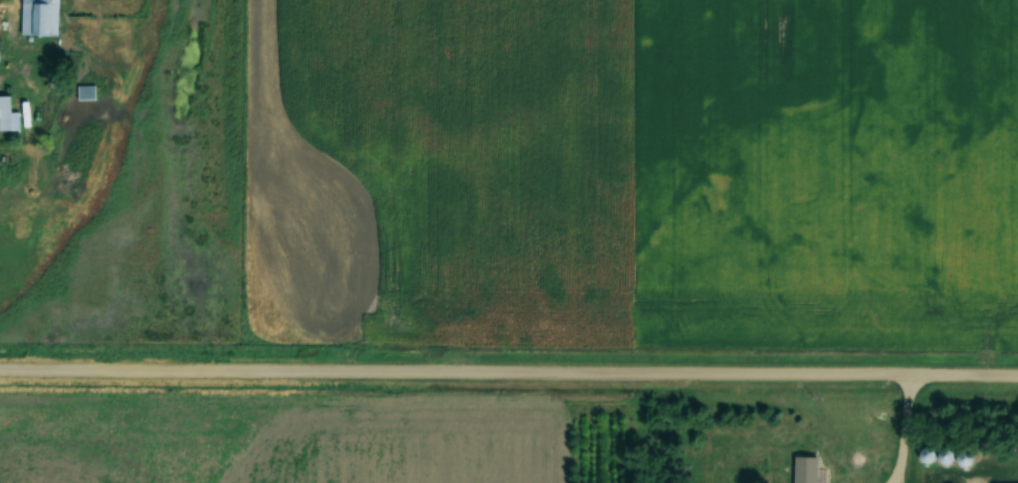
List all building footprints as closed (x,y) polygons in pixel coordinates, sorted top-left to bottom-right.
[(57,37),(57,0),(20,0),(20,37),(57,37)] [(77,87),(77,100),(94,100),(94,87),(77,87)] [(9,96),(0,97),(0,131),(10,131),(9,96)] [(814,458),(792,458),(792,482),(814,482),(814,458)]
